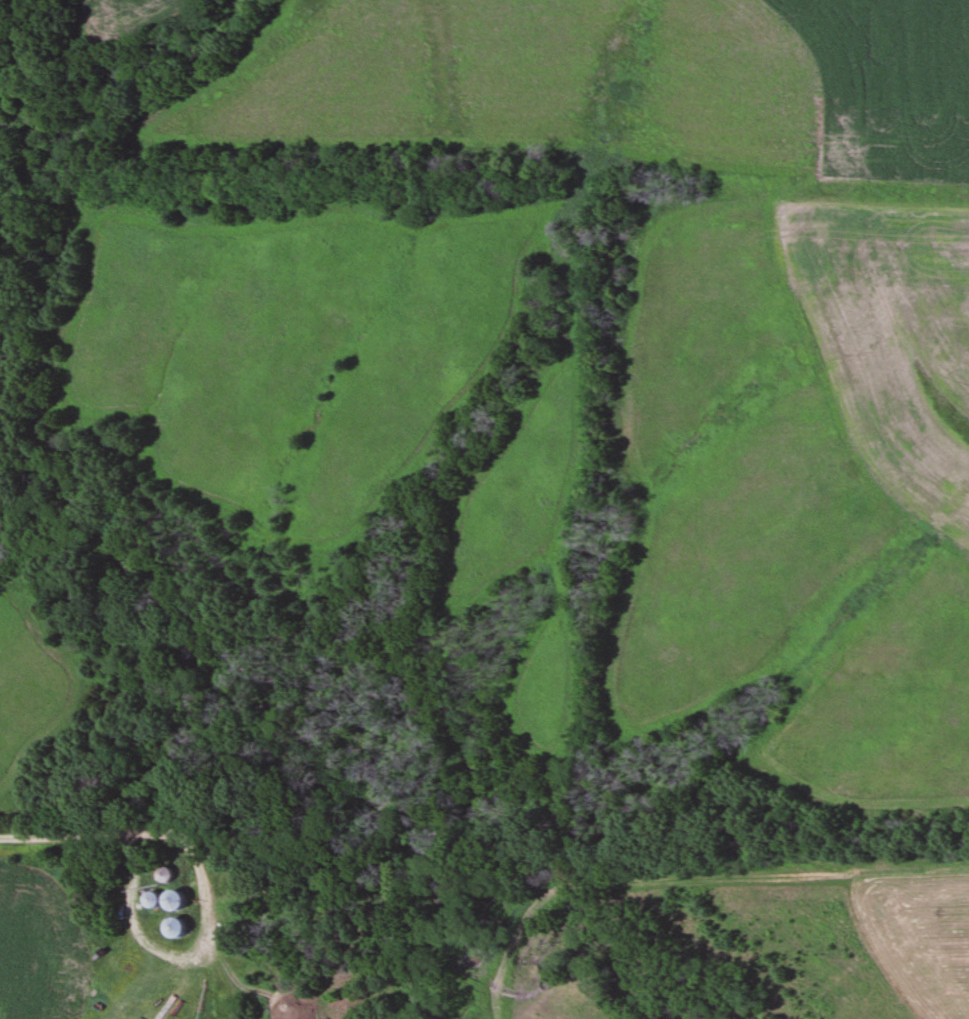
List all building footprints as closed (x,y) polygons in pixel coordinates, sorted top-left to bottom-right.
[(162,880),(174,880),(174,868),(162,868),(162,880)] [(158,909),(167,899),(157,890),(147,900),(158,909)] [(173,922),(178,938),(189,934),(183,918),(173,922)]
